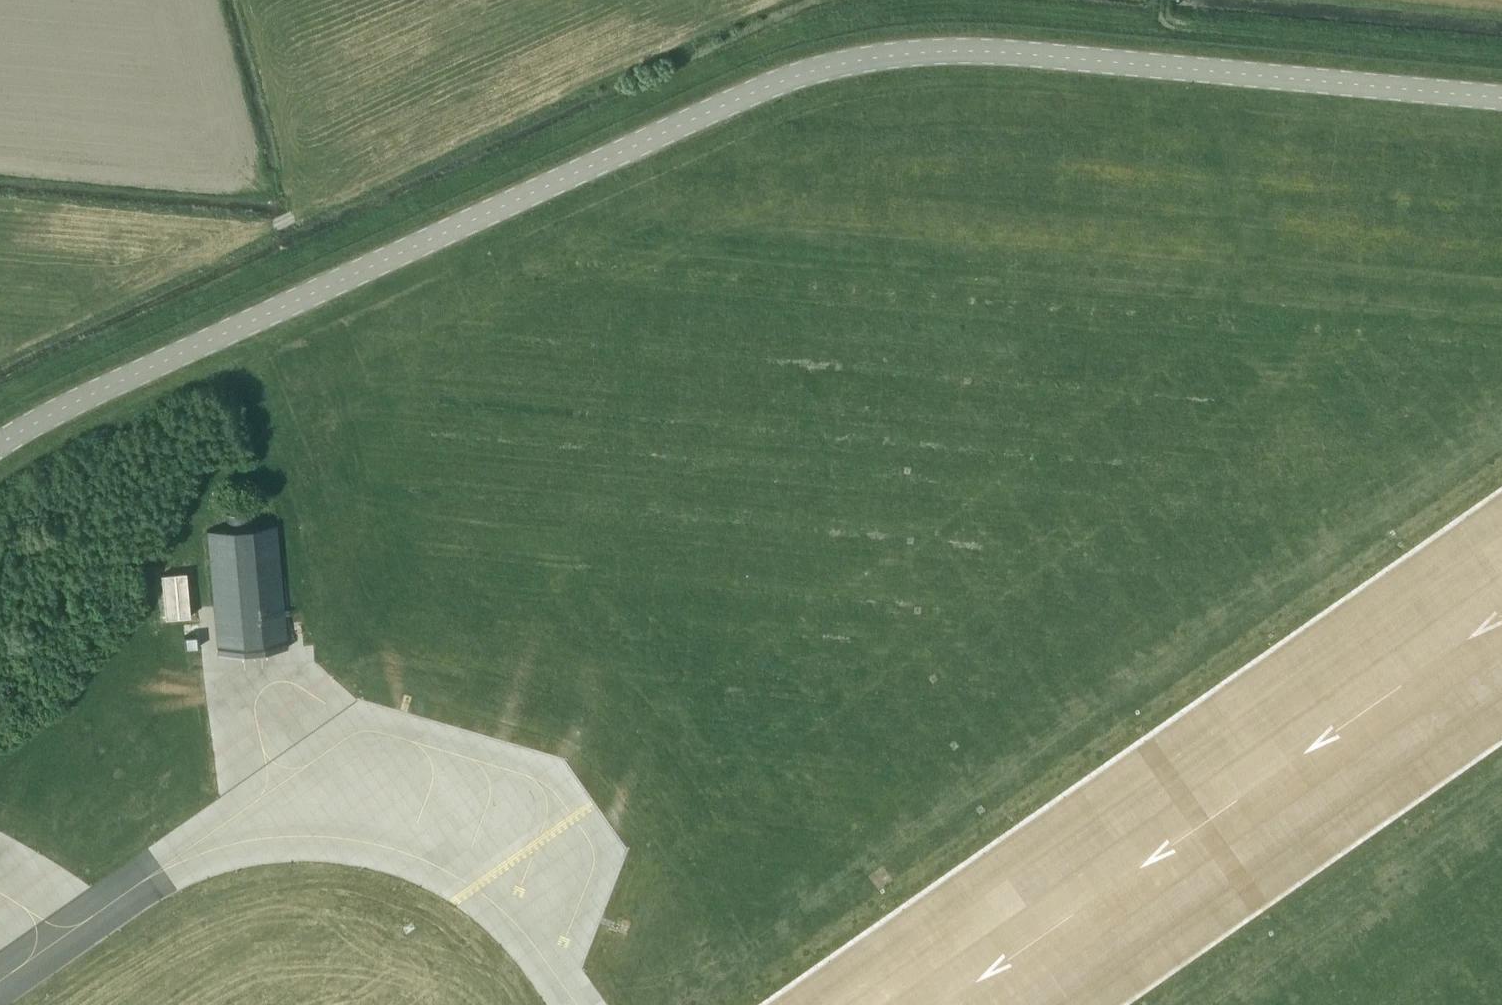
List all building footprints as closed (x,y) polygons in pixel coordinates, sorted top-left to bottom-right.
[(257,526),(255,512),(226,515),(227,529),(207,530),(211,576),(213,602),(217,653),(288,647),(286,623),(277,524),(257,526)] [(186,572),(161,574),(165,618),(190,616),(186,572)] [(196,635),(184,636),(185,648),(197,647),(196,635)]
